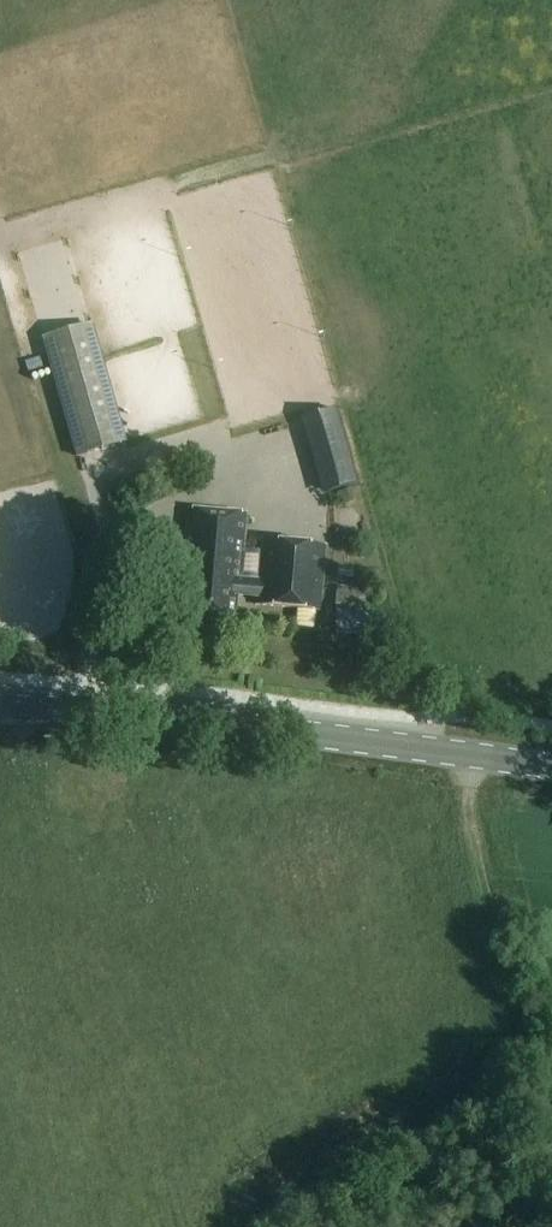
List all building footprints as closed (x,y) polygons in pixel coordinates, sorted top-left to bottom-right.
[(42,339),(76,457),(126,443),(93,324),(42,339)] [(335,409),(301,419),(307,439),(341,429),(335,409)] [(353,489),(339,493),(342,505),(356,502),(353,489)] [(187,536),(182,601),(187,601),(185,628),(207,629),(208,619),(237,621),(238,598),(259,599),(260,581),(240,580),(243,540),(245,512),(189,508),(187,536)] [(259,599),(258,607),(320,612),(325,546),(263,541),(260,581),(259,599)] [(335,589),(334,612),(365,613),(366,590),(335,589)]
